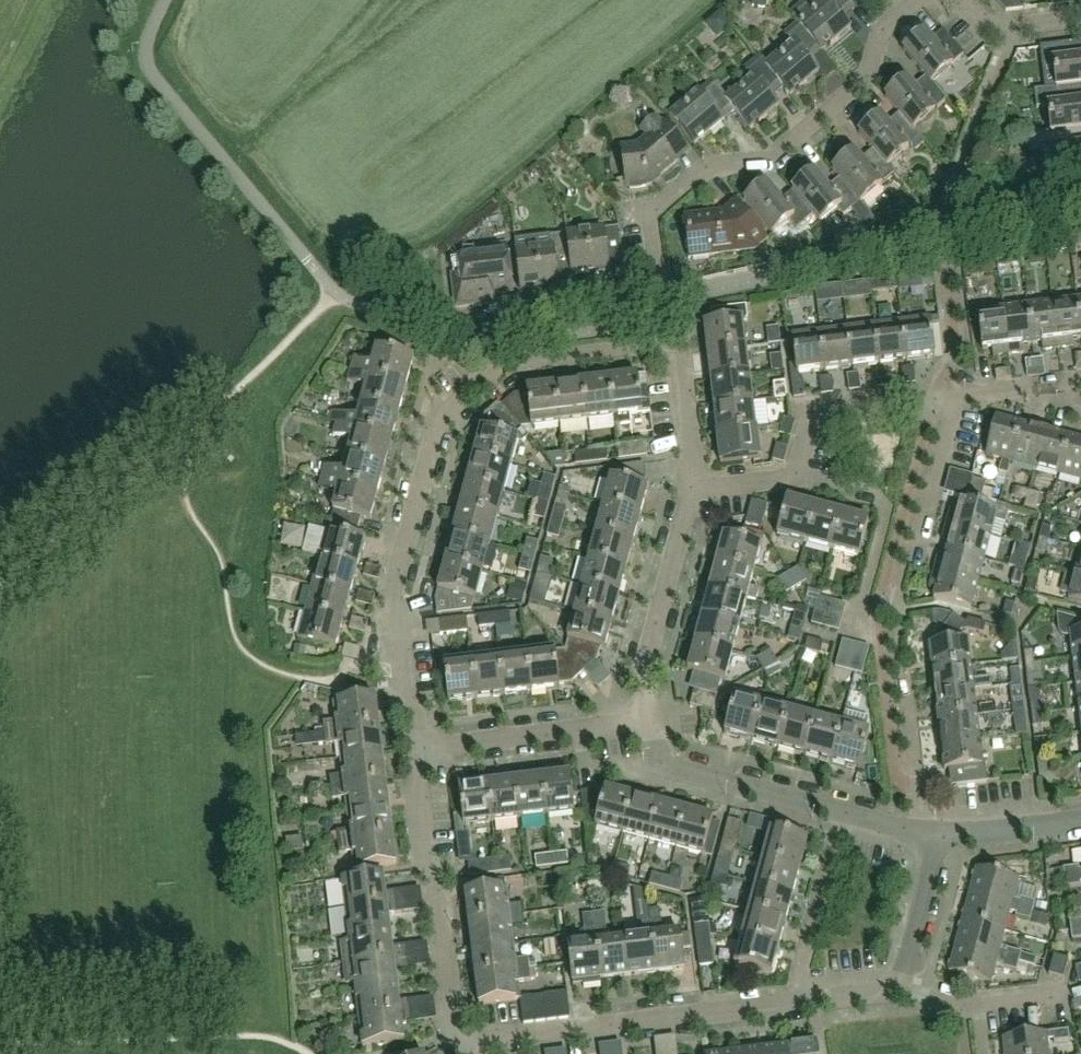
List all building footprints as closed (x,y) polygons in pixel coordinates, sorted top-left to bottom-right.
[(752,7),(767,9),(767,0),(753,0),(752,7)] [(853,9),(846,0),(807,0),(790,14),(797,24),(798,24),(822,52),(822,53),(850,29),(842,19),(853,9)] [(810,63),(822,53),(822,52),(798,24),(797,24),(785,35),(792,44),(766,66),(765,67),(783,87),(782,87),(790,97),(819,73),(810,63)] [(952,64),(963,55),(943,31),(931,41),(924,32),(903,51),(925,77),(926,77),(931,83),(932,83),(952,65),(952,64)] [(1056,88),(1056,89),(1069,87),(1080,86),(1080,58),(1077,58),(1075,43),(1040,48),(1042,64),(1053,63),(1056,88)] [(782,87),(783,87),(765,67),(766,66),(759,58),(745,69),(752,78),(726,100),(725,100),(735,112),(734,112),(750,131),(779,107),(770,97),(782,87)] [(934,111),(946,100),(932,83),(931,83),(926,77),(925,77),(913,87),(907,79),(885,97),(899,114),(899,113),(913,130),(914,130),(935,112),(934,111)] [(734,112),(735,112),(725,100),(726,100),(711,83),(698,93),(698,92),(669,116),(695,146),(723,122),(734,112)] [(1050,133),(1050,134),(1064,132),(1080,130),(1080,101),(1071,103),(1069,87),(1056,89),(1056,88),(1034,91),(1036,109),(1047,107),(1050,133)] [(908,148),(920,137),(914,130),(913,130),(899,113),(899,114),(887,124),(880,115),(859,134),(873,150),(887,166),(888,166),(908,148)] [(688,152),(664,124),(661,126),(655,119),(642,130),(648,137),(637,146),(621,148),(626,185),(653,181),(688,152)] [(1050,133),(1029,136),(1031,154),(1042,152),(1045,179),(1080,175),(1080,145),(1065,147),(1064,132),(1050,134),(1050,133)] [(881,184),(894,173),(888,166),(887,166),(873,150),(861,160),(854,152),(832,170),(839,179),(840,178),(860,202),(859,203),(860,203),(882,185),(881,184)] [(859,203),(860,202),(840,178),(839,179),(827,188),(813,172),(792,190),(792,191),(793,191),(813,215),(820,223),(837,209),(843,217),(859,203)] [(793,191),(792,191),(781,201),(766,183),(744,202),(772,235),(789,221),(796,229),(813,215),(793,191)] [(766,241),(738,207),(724,219),(720,215),(699,218),(699,216),(685,217),(690,258),(744,252),(750,246),(754,251),(766,241)] [(622,258),(620,240),(619,228),(567,234),(572,273),(608,269),(607,260),(622,258)] [(572,273),(567,234),(550,236),(552,247),(516,252),(521,291),(558,286),(556,275),(572,273)] [(512,292),(506,244),(493,246),(494,254),(458,259),(460,275),(453,276),(456,307),(499,302),(498,294),(512,292)] [(921,277),(898,279),(899,291),(922,288),(921,277)] [(1077,301),(1052,304),(1058,349),(1073,347),(1073,340),(1080,339),(1080,334),(1077,301)] [(1058,349),(1052,304),(1027,307),(1032,345),(1041,344),(1042,351),(1058,349)] [(746,348),(742,320),(747,320),(746,306),(710,311),(712,324),(703,325),(707,353),(746,348)] [(1032,345),(1027,307),(1003,310),(1008,355),(1024,353),(1023,346),(1032,345)] [(1008,355),(1003,310),(977,313),(982,351),(992,350),(992,357),(1008,355)] [(934,357),(930,318),(902,322),(906,361),(934,357)] [(906,361),(902,322),(874,325),(879,364),(906,361)] [(879,364),(874,325),(847,329),(852,367),(879,364)] [(780,344),(778,328),(766,329),(768,345),(780,344)] [(852,367),(847,329),(820,332),(824,371),(852,367)] [(824,371),(820,332),(792,335),(795,365),(789,366),(793,399),(805,397),(803,381),(799,381),(798,374),(824,371)] [(749,375),(746,348),(707,353),(710,380),(749,375)] [(406,386),(413,359),(376,349),(371,365),(354,360),(351,371),(406,386)] [(783,371),(781,355),(770,356),(771,373),(783,371)] [(1024,360),(1026,377),(1036,376),(1034,360),(1034,359),(1024,360)] [(1045,375),(1043,359),(1034,360),(1036,376),(1045,375)] [(915,384),(913,368),(901,369),(903,385),(915,384)] [(1011,379),(1010,370),(994,372),(995,381),(1011,379)] [(399,413),(406,386),(351,371),(348,382),(365,387),(361,403),(399,413)] [(888,387),(886,371),(874,372),(876,389),(888,387)] [(861,391),(859,374),(847,376),(849,392),(861,391)] [(638,384),(637,375),(609,379),(614,417),(616,435),(641,432),(639,414),(642,414),(641,411),(650,410),(647,383),(638,384)] [(753,403),(749,375),(710,380),(714,407),(753,403)] [(833,394),(831,378),(819,379),(821,395),(833,394)] [(614,417),(609,379),(582,382),(586,421),(614,417)] [(559,424),(561,436),(588,432),(586,421),(582,382),(554,385),(559,424)] [(786,398),(785,382),(773,384),(775,400),(786,398)] [(559,424),(554,385),(526,389),(527,393),(514,395),(501,406),(520,428),(531,427),(531,428),(559,424)] [(392,439),(399,413),(361,403),(357,418),(339,414),(336,424),(392,439)] [(756,430),(753,403),(714,407),(717,435),(756,430)] [(518,442),(522,443),(529,437),(520,428),(501,406),(488,417),(485,430),(481,429),(473,456),(511,466),(518,442)] [(331,411),(328,422),(336,424),(339,414),(331,411)] [(1011,462),(1021,425),(995,418),(985,456),(1002,460),(999,473),(1007,476),(1011,462)] [(790,437),(795,422),(783,419),(779,435),(790,437)] [(385,466),(392,439),(336,424),(333,435),(351,440),(347,456),(385,466)] [(1035,469),(1045,431),(1021,425),(1011,462),(1035,469)] [(759,458),(756,430),(717,435),(720,463),(759,458)] [(1059,475),(1069,438),(1045,431),(1035,469),(1059,475)] [(1069,438),(1059,475),(1080,481),(1080,441),(1069,438)] [(647,456),(645,442),(617,446),(619,460),(647,456)] [(784,464),(788,448),(776,445),(772,461),(784,464)] [(608,461),(606,449),(590,451),(592,463),(608,461)] [(592,463),(590,451),(574,453),(576,465),(592,463)] [(378,493),(385,466),(347,456),(343,471),(325,467),(322,478),(378,493)] [(504,493),(511,466),(473,456),(466,483),(504,493)] [(641,515),(648,488),(644,487),(646,478),(644,464),(614,467),(611,478),(610,478),(603,505),(641,515)] [(370,520),(378,493),(322,478),(319,488),(337,493),(332,510),(333,510),(330,523),(357,530),(361,517),(370,520)] [(1003,489),(985,484),(986,482),(970,478),(968,487),(983,491),(981,500),(999,505),(1003,489)] [(497,519),(504,493),(466,483),(459,509),(497,519)] [(549,505),(553,489),(541,486),(537,502),(549,505)] [(560,487),(558,493),(570,496),(571,490),(560,487)] [(983,491),(968,487),(966,496),(981,500),(983,491)] [(1026,500),(1029,492),(1014,488),(1011,496),(1026,500)] [(1041,504),(1044,496),(1029,492),(1026,500),(1041,504)] [(563,523),(567,508),(570,496),(558,493),(551,520),(563,523)] [(804,544),(814,506),(787,499),(777,536),(804,544)] [(764,516),(767,505),(752,501),(749,512),(764,516)] [(999,505),(997,511),(960,501),(957,510),(951,509),(947,524),(991,536),(994,521),(1005,524),(1009,507),(999,505)] [(544,520),(549,505),(537,502),(533,517),(544,520)] [(634,542),(641,515),(603,505),(596,532),(634,542)] [(831,551),(841,513),(814,506),(804,544),(831,551)] [(490,546),(497,519),(459,509),(452,536),(490,546)] [(761,528),(764,516),(749,512),(746,524),(761,528)] [(858,558),(868,520),(841,513),(831,551),(858,558)] [(558,539),(563,523),(551,520),(547,536),(558,539)] [(984,560),(991,536),(947,524),(943,539),(949,541),(947,550),(984,560)] [(1048,541),(1052,526),(1043,524),(1039,539),(1048,541)] [(357,569),(365,541),(327,531),(320,558),(357,569)] [(626,568),(634,542),(596,532),(589,558),(626,568)] [(298,535),(295,547),(314,552),(317,540),(298,535)] [(483,573),(490,546),(452,536),(445,562),(483,573)] [(754,573),(761,546),(723,536),(716,563),(754,573)] [(534,558),(538,542),(527,539),(523,555),(534,558)] [(1044,556),(1048,541),(1039,539),(1035,554),(1044,556)] [(978,584),(984,560),(947,550),(944,559),(938,557),(934,572),(978,584)] [(1024,570),(1028,555),(1019,553),(1015,568),(1024,570)] [(530,573),(534,558),(523,555),(519,570),(530,573)] [(350,595),(357,569),(320,558),(312,585),(350,595)] [(548,576),(553,561),(541,558),(537,573),(548,576)] [(619,595),(626,568),(589,558),(582,585),(619,595)] [(475,600),(483,573),(445,562),(437,590),(442,591),(439,600),(441,614),(471,610),(474,600),(475,600)] [(754,573),(716,563),(709,590),(747,600),(756,602),(759,590),(750,587),(754,573)] [(379,581),(382,569),(366,565),(363,576),(379,581)] [(806,582),(798,568),(788,574),(796,588),(806,582)] [(1020,585),(1024,570),(1015,568),(1011,583),(1020,585)] [(971,609),(978,584),(934,572),(930,588),(936,589),(933,599),(971,609)] [(537,573),(533,589),(544,592),(548,576),(537,573)] [(1075,574),(1074,576),(1065,573),(1060,593),(1069,595),(1068,599),(1080,602),(1080,575),(1075,574)] [(796,588),(788,574),(777,579),(786,594),(796,588)] [(1033,596),(1037,581),(1028,579),(1024,594),(1033,596)] [(299,605),(302,587),(275,581),(271,599),(299,605)] [(527,588),(512,584),(508,599),(523,602),(527,588)] [(343,622),(350,595),(312,585),(305,612),(343,622)] [(612,622),(619,595),(582,585),(574,612),(612,622)] [(739,626),(747,600),(709,590),(702,616),(739,626)] [(372,607),(375,596),(359,592),(356,603),(372,607)] [(842,618),(846,605),(818,597),(815,611),(842,618)] [(1011,620),(1015,604),(1006,602),(1002,617),(1011,620)] [(784,604),(782,609),(795,613),(807,616),(808,609),(797,606),(797,608),(784,604)] [(839,632),(842,618),(815,611),(811,624),(839,632)] [(336,649),(343,622),(305,612),(298,639),(336,649)] [(511,624),(510,612),(494,614),(495,626),(511,624)] [(605,649),(612,622),(574,612),(567,639),(568,639),(565,650),(574,659),(584,672),(597,660),(601,648),(605,649)] [(791,628),(802,632),(807,616),(795,613),(791,628)] [(495,626),(494,614),(478,616),(479,628),(495,626)] [(970,666),(967,640),(961,641),(960,632),(966,625),(953,615),(939,633),(940,643),(928,645),(932,671),(970,666)] [(732,653),(739,626),(702,616),(695,643),(732,653)] [(1057,616),(1059,633),(1062,636),(1066,638),(1070,638),(1073,659),(1080,658),(1080,622),(1057,616)] [(365,634),(368,622),(352,618),(349,630),(365,634)] [(468,632),(466,618),(438,621),(440,635),(468,632)] [(966,631),(983,636),(986,625),(969,621),(966,625),(960,632),(966,631)] [(820,655),(823,643),(807,639),(804,650),(820,655)] [(848,671),(856,644),(842,640),(835,668),(848,671)] [(716,696),(721,679),(725,680),(732,653),(695,643),(687,670),(693,672),(689,688),(694,690),(705,693),(716,696)] [(295,644),(293,654),(303,657),(306,647),(295,644)] [(862,675),(869,648),(856,644),(848,671),(862,675)] [(358,660),(361,649),(345,645),(342,656),(358,660)] [(1034,663),(1032,648),(1023,649),(1025,664),(1034,663)] [(584,672),(574,659),(565,650),(554,651),(554,650),(526,654),(531,692),(559,689),(559,685),(571,683),(584,672)] [(776,661),(770,651),(756,659),(762,669),(776,661)] [(531,692),(526,654),(499,657),(504,696),(531,692)] [(504,696),(499,657),(472,660),(476,699),(504,696)] [(1073,659),(1076,683),(1080,683),(1080,658),(1073,659)] [(476,699),(472,660),(444,664),(448,703),(476,699)] [(782,671),(776,661),(762,669),(768,679),(782,671)] [(1036,676),(1034,663),(1025,664),(1028,689),(1038,687),(1044,687),(1042,675),(1036,676)] [(594,694),(610,681),(596,664),(580,678),(594,694)] [(989,678),(972,680),(970,666),(932,671),(935,695),(973,690),(991,688),(989,678)] [(1021,684),(1019,669),(1010,670),(1012,686),(1021,684)] [(1023,700),(1021,684),(1012,686),(1014,701),(1023,700)] [(1040,703),(1038,687),(1028,689),(1031,714),(1040,713),(1039,703),(1040,703)] [(701,709),(705,693),(694,690),(690,706),(699,708),(701,709)] [(976,715),(973,690),(935,695),(938,720),(976,715)] [(712,712),(716,696),(705,693),(701,709),(712,712)] [(752,741),(762,703),(734,696),(724,734),(752,741)] [(378,727),(375,698),(334,703),(336,721),(323,722),(323,728),(324,734),(378,727)] [(778,748),(788,711),(762,703),(752,741),(778,748)] [(1024,709),(1013,711),(1016,735),(1027,734),(1024,709)] [(805,755),(815,718),(788,711),(778,748),(805,755)] [(1042,729),(1040,713),(1031,714),(1033,730),(1042,729)] [(979,740),(976,715),(938,720),(941,745),(979,740)] [(831,763),(841,725),(815,718),(805,755),(831,763)] [(859,770),(869,732),(841,725),(831,763),(859,770)] [(382,754),(378,727),(324,734),(325,745),(339,743),(341,759),(382,754)] [(315,735),(312,735),(313,746),(325,745),(324,734),(315,735)] [(982,766),(979,740),(941,745),(944,771),(949,770),(951,787),(987,783),(984,765),(982,766)] [(1046,762),(1044,747),(1035,748),(1037,763),(1046,762)] [(385,782),(382,754),(341,759),(343,776),(329,777),(331,788),(385,782)] [(1048,778),(1046,762),(1037,763),(1039,779),(1048,778)] [(574,812),(569,774),(541,777),(546,816),(574,812)] [(546,816),(541,777),(514,780),(519,819),(546,816)] [(519,819),(514,780),(487,784),(492,822),(519,819)] [(389,809),(385,782),(331,788),(332,800),(346,798),(348,814),(389,809)] [(492,822),(487,784),(459,787),(464,826),(492,822)] [(622,834),(632,796),(605,789),(604,793),(595,791),(581,793),(585,823),(595,826),(595,827),(622,834)] [(649,841),(659,803),(632,796),(622,834),(649,841)] [(676,848),(686,810),(659,803),(649,841),(676,848)] [(392,836),(389,809),(348,814),(350,830),(336,832),(337,843),(392,836)] [(707,839),(713,818),(686,810),(676,848),(703,855),(707,839)] [(735,850),(742,823),(728,819),(721,846),(735,850)] [(800,868),(807,840),(770,830),(762,858),(800,868)] [(395,865),(392,836),(337,843),(339,854),(352,853),(354,870),(395,865)] [(711,857),(715,841),(707,839),(703,855),(711,857)] [(470,842),(458,844),(459,852),(460,857),(471,856),(470,842)] [(731,863),(735,850),(721,846),(718,860),(731,863)] [(568,865),(567,853),(551,855),(552,867),(568,865)] [(552,867),(551,855),(535,857),(536,869),(552,867)] [(511,872),(509,858),(496,860),(498,874),(511,872)] [(793,894),(800,868),(762,858),(755,884),(793,894)] [(498,874),(496,860),(468,863),(470,877),(498,874)] [(627,880),(630,868),(614,864),(611,876),(627,880)] [(671,867),(668,878),(679,881),(681,874),(678,869),(671,867)] [(1079,870),(1078,867),(1063,869),(1064,879),(1080,877),(1080,870),(1079,870)] [(1013,900),(1018,880),(976,869),(969,895),(1033,912),(1035,903),(1020,899),(1019,901),(1013,900)] [(1063,869),(1054,870),(1055,880),(1064,879),(1063,869)] [(726,889),(730,877),(714,873),(711,885),(726,889)] [(664,890),(668,878),(652,874),(649,885),(664,890)] [(385,893),(383,875),(342,881),(345,909),(400,902),(399,891),(385,893)] [(1064,879),(1065,888),(1080,886),(1080,884),(1080,883),(1080,877),(1064,879)] [(680,894),(683,882),(679,881),(668,878),(664,890),(680,894)] [(786,921),(793,894),(755,884),(748,911),(786,921)] [(508,905),(506,888),(465,893),(469,922),(523,915),(522,904),(508,905)] [(1004,932),(1010,913),(1016,914),(1015,917),(1030,921),(1033,912),(969,895),(963,920),(1004,932)] [(389,931),(388,915),(401,913),(400,902),(345,909),(349,936),(389,931)] [(1035,903),(1033,912),(1035,912),(1045,915),(1048,905),(1035,902),(1035,903)] [(684,969),(680,933),(662,935),(659,908),(648,910),(649,912),(649,918),(656,972),(684,969)] [(779,947),(786,921),(748,911),(741,937),(779,947)] [(604,912),(593,913),(595,930),(606,928),(604,912)] [(656,972),(649,918),(649,912),(637,914),(640,938),(624,940),(628,976),(656,972)] [(1035,912),(1032,923),(1047,927),(1050,916),(1045,915),(1035,912)] [(593,913),(582,915),(584,931),(595,930),(593,913)] [(513,944),(511,928),(524,926),(523,915),(469,922),(472,949),(513,944)] [(335,917),(336,941),(346,940),(345,916),(335,917)] [(999,951),(1004,932),(963,920),(956,946),(1019,963),(1022,954),(1006,949),(1006,952),(999,951)] [(1069,922),(1071,931),(1080,930),(1080,920),(1069,922)] [(710,938),(708,924),(694,926),(696,939),(710,938)] [(628,976),(624,940),(608,942),(606,928),(595,930),(601,979),(628,976)] [(573,982),(574,982),(574,986),(583,985),(584,987),(601,985),(600,979),(601,979),(595,930),(584,931),(585,944),(568,946),(573,982)] [(1071,931),(1072,941),(1080,940),(1080,930),(1071,931)] [(392,947),(389,931),(349,936),(350,944),(345,944),(342,948),(344,961),(344,965),(407,957),(405,946),(392,947)] [(771,975),(779,947),(741,937),(734,965),(771,975)] [(713,965),(710,938),(696,939),(699,967),(713,965)] [(714,954),(729,954),(729,939),(713,940),(714,954)] [(515,960),(513,944),(472,949),(475,976),(530,970),(529,961),(529,959),(515,960)] [(990,983),(996,963),(1002,965),(1001,968),(1017,972),(1019,963),(956,946),(949,972),(990,983)] [(1022,954),(1019,963),(1033,967),(1036,957),(1022,954)] [(1063,979),(1068,960),(1054,956),(1048,975),(1063,979)] [(397,986),(395,970),(408,968),(407,957),(344,965),(344,968),(345,968),(346,981),(350,984),(355,984),(356,991),(397,986)] [(520,999),(518,983),(531,981),(530,970),(475,976),(479,1005),(520,1000),(520,999)] [(399,1002),(397,986),(356,991),(359,1018),(413,1012),(412,1000),(399,1002)] [(570,1019),(568,1003),(567,993),(555,994),(558,1020),(570,1019)] [(558,1020),(555,994),(543,996),(547,1022),(558,1020)] [(547,1022),(543,996),(532,997),(535,1023),(547,1022)] [(535,1023),(532,997),(520,999),(520,1000),(523,1025),(535,1023)] [(1072,1002),(1074,1011),(1080,1009),(1080,1000),(1072,1002)] [(404,1042),(401,1024),(415,1023),(413,1012),(359,1018),(362,1047),(404,1042)] [(1047,1041),(1053,1040),(1054,1043),(1069,1041),(1068,1031),(1003,1039),(1005,1053),(1048,1053),(1047,1041)] [(816,1043),(788,1046),(789,1053),(818,1053),(816,1043)]
